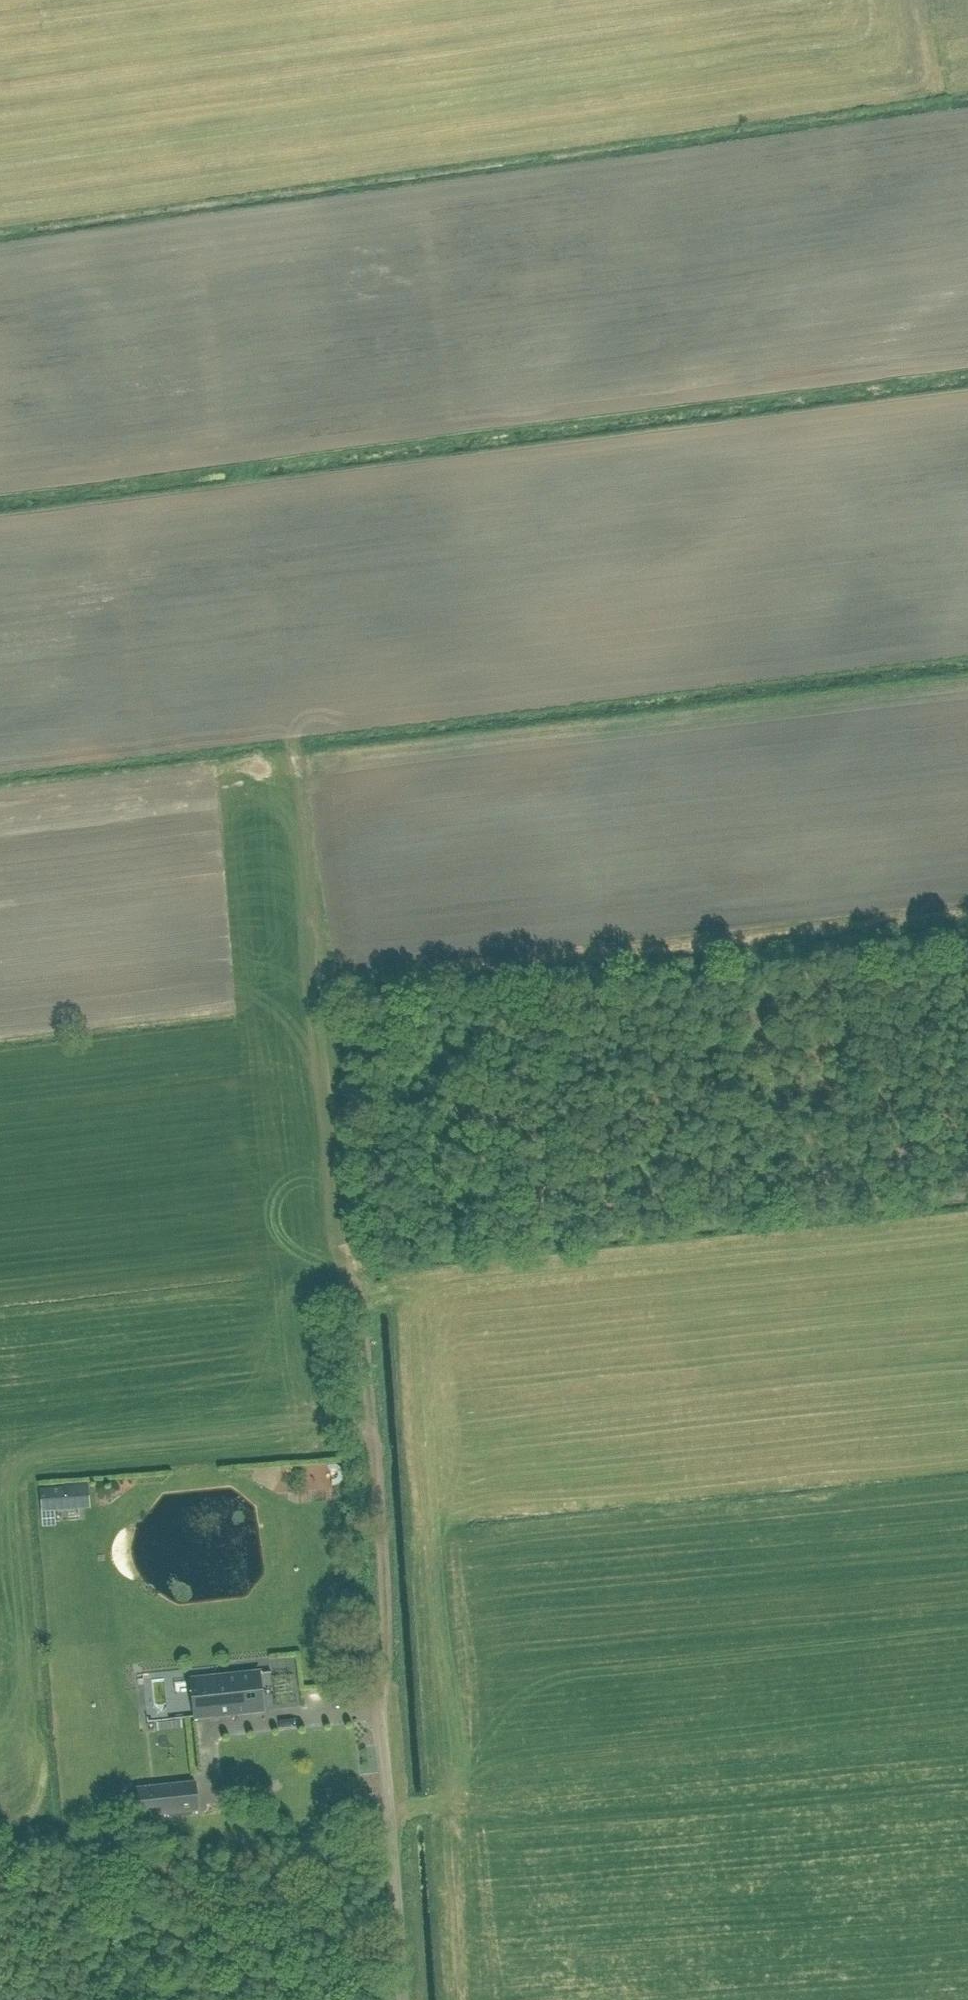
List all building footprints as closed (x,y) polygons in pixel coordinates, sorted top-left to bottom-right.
[(191,1682),(196,1717),(263,1710),(258,1674),(191,1682)] [(138,1788),(142,1817),(198,1811),(195,1781),(138,1788)]
